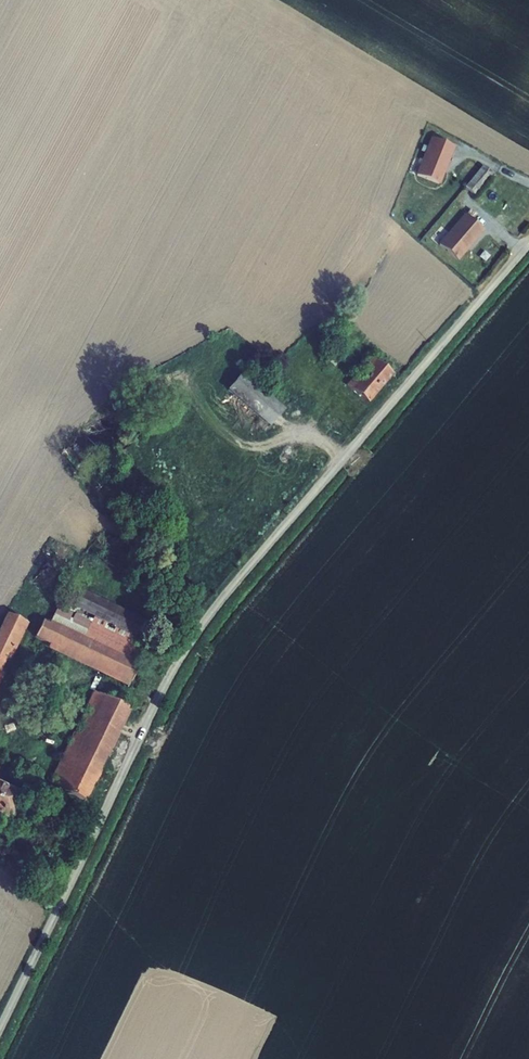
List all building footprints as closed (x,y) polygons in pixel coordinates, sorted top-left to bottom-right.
[(424,153),(415,175),(440,185),(455,147),(430,137),(426,148),(424,153)] [(482,165),(465,187),(475,196),(493,174),(482,165)] [(470,209),(465,215),(471,220),(476,215),(470,209)] [(464,214),(438,245),(458,262),(484,231),(471,220),(465,215),(464,214)] [(333,349),(342,357),(351,347),(342,339),(333,349)] [(342,357),(333,349),(324,359),(333,367),(342,357)] [(363,374),(381,389),(393,374),(371,356),(361,368),(366,372),(363,374)] [(242,373),(227,390),(269,428),(285,410),(242,373)] [(346,386),(368,404),(381,389),(363,374),(361,377),(356,374),(346,386)] [(68,583),(49,624),(137,666),(157,625),(68,583)] [(0,626),(0,684),(28,625),(6,613),(0,626)] [(42,621),(34,638),(49,645),(48,649),(127,687),(137,666),(49,624),(42,621)] [(160,644),(167,648),(170,642),(163,639),(160,644)] [(93,692),(48,785),(84,803),(129,711),(93,692)] [(0,785),(0,821),(8,825),(22,796),(0,785)]
